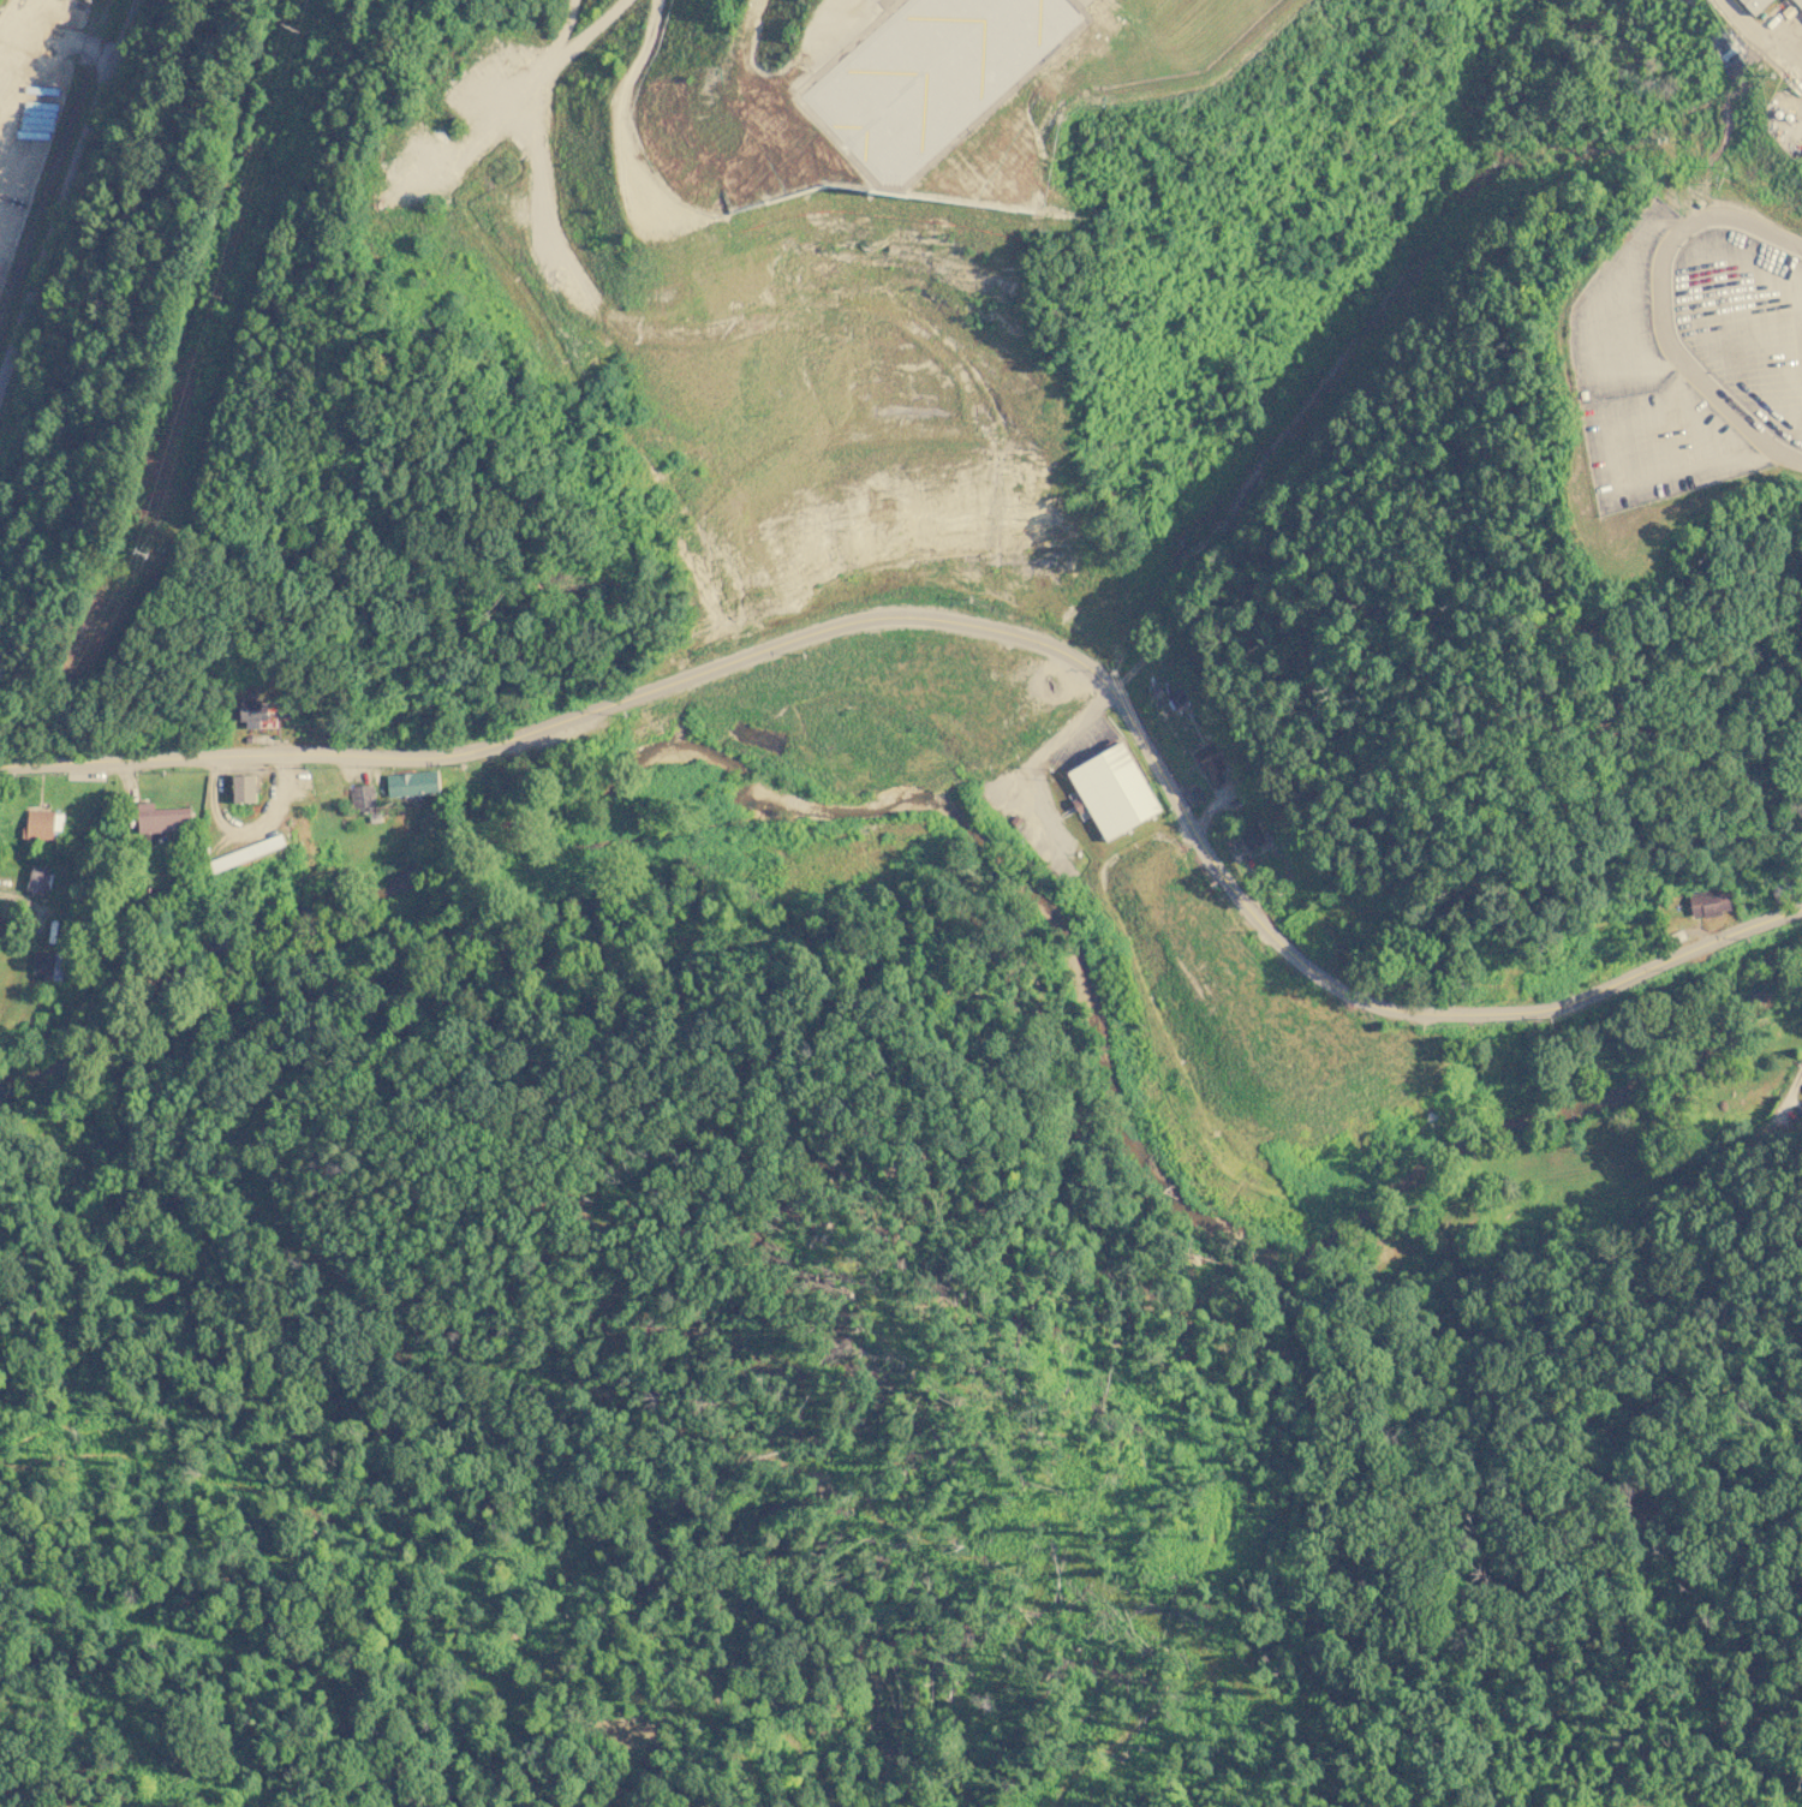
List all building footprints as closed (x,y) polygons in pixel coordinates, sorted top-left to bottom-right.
[(1755,17),(1738,0),(1773,0),(1755,17)] [(1801,10),(1801,0),(1792,0),(1801,10)] [(259,727),(258,718),(267,718),(267,699),(241,699),(241,727),(259,727)] [(1105,841),(1160,809),(1121,740),(1066,773),(1105,841)] [(1211,788),(1229,780),(1211,743),(1193,751),(1211,788)] [(438,791),(436,769),(386,774),(388,797),(438,791)] [(233,801),(255,803),(255,775),(233,774),(233,801)] [(348,786),(351,807),(374,805),(371,783),(348,786)] [(1204,799),(1198,786),(1183,793),(1189,806),(1204,799)] [(138,831),(191,830),(190,806),(154,809),(153,801),(137,801),(138,831)] [(53,839),(54,810),(26,809),(26,828),(22,827),(20,837),(53,839)] [(211,872),(285,845),(280,833),(207,861),(211,872)] [(47,896),(54,872),(32,865),(25,889),(47,896)] [(1691,918),(1730,911),(1725,885),(1687,894),(1691,918)] [(64,954),(34,948),(30,976),(60,980),(64,954)]
